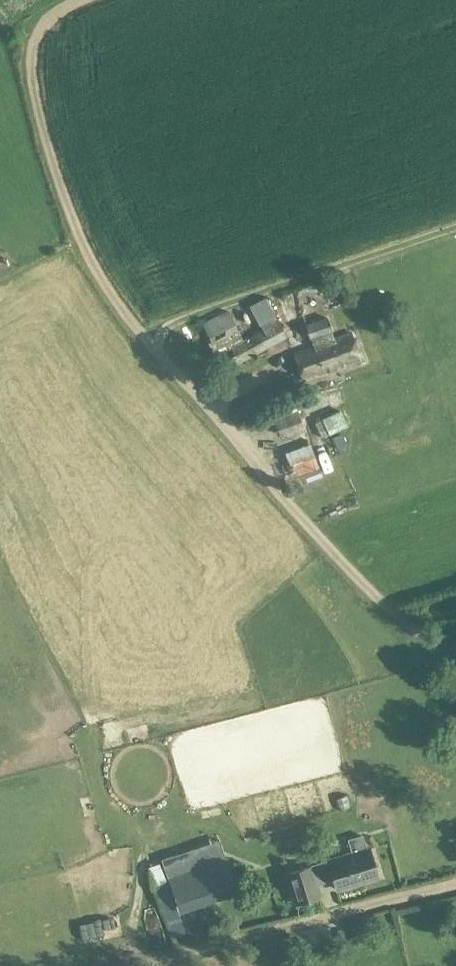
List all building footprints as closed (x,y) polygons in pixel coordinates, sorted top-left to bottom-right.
[(235,340),(240,352),(283,332),(263,290),(246,298),(261,328),(235,340)] [(232,342),(222,316),(196,325),(205,351),(232,342)] [(313,347),(295,354),(304,381),(361,361),(351,335),(334,341),(327,319),(306,326),(313,347)] [(271,410),(280,437),(304,428),(294,401),(271,410)] [(371,433),(383,429),(379,416),(366,420),(371,433)] [(279,444),(285,469),(310,463),(304,438),(279,444)] [(217,837),(160,857),(178,910),(235,890),(217,837)] [(324,863),(333,893),(380,878),(371,849),(324,863)] [(287,873),(296,902),(319,895),(310,866),(287,873)]
